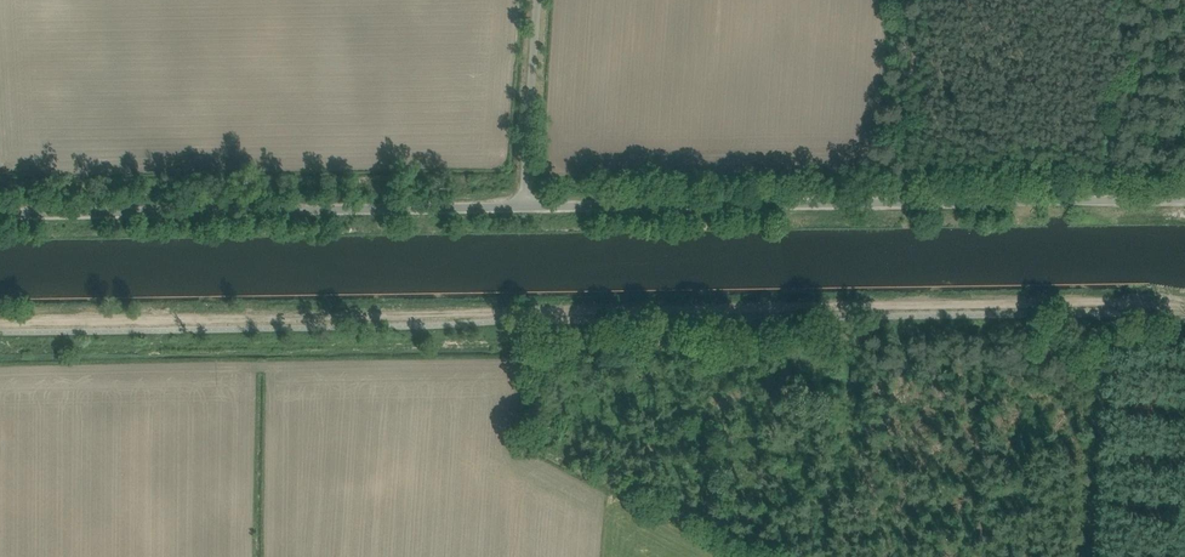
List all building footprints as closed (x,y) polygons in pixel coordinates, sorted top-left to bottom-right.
[(852,381),(862,382),(863,366),(853,365),(852,381)]
